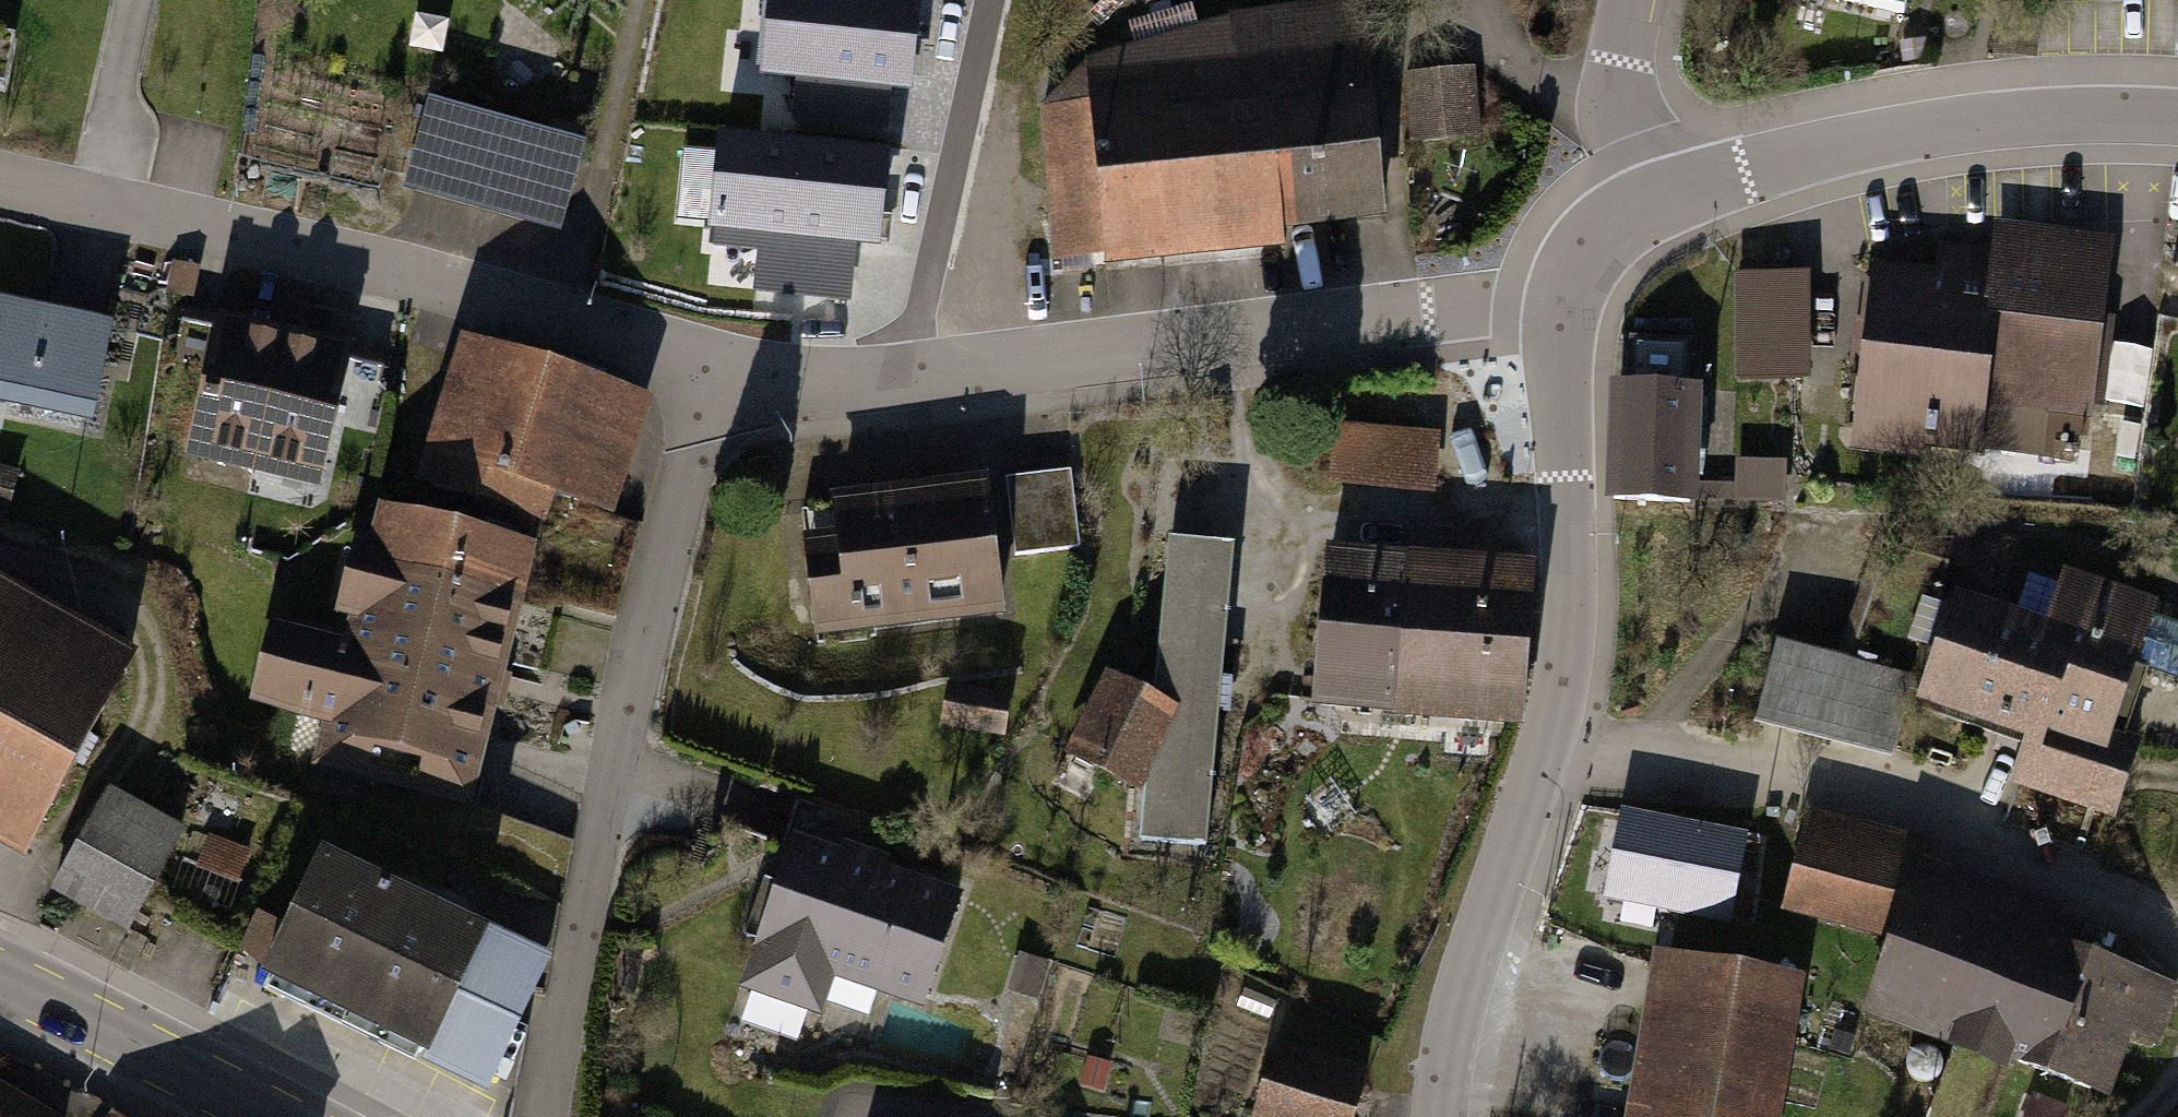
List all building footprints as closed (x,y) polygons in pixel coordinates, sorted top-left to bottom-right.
[(907,93),(915,12),(803,0),(776,0),(768,79),(907,93)] [(1392,214),(1367,0),(1310,0),(1238,13),(1095,62),(1034,91),(1061,266),(1392,214)] [(1922,16),(1925,0),(1842,0),(1922,16)] [(17,80),(24,44),(0,39),(0,77),(17,80)] [(585,141),(428,97),(403,186),(560,230),(585,141)] [(716,233),(877,250),(886,168),(725,151),(716,233)] [(1998,250),(1986,446),(2051,453),(2055,412),(2100,417),(2118,240),(2001,228),(1998,250)] [(1986,446),(1998,250),(1945,245),(1942,272),(1878,265),(1858,448),(1985,462),(1986,446)] [(0,267),(0,389),(104,411),(128,294),(0,267)] [(1735,273),(1736,378),(1810,377),(1809,272),(1735,273)] [(298,342),(225,323),(189,461),(262,480),(298,342)] [(371,361),(298,342),(262,480),(335,499),(371,361)] [(649,408),(466,355),(430,477),(613,531),(649,408)] [(1613,498),(1688,501),(1693,391),(1618,389),(1613,498)] [(1351,474),(1440,480),(1445,422),(1356,415),(1351,474)] [(1739,496),(1783,497),(1784,461),(1740,460),(1739,496)] [(0,467),(0,511),(6,512),(17,471),(0,467)] [(1019,550),(1085,544),(1078,471),(1012,477),(1019,550)] [(827,635),(1009,614),(994,482),(844,499),(848,536),(816,540),(827,635)] [(385,506),(371,557),(523,599),(537,550),(385,506)] [(1326,535),(1316,693),(1418,699),(1429,541),(1326,535)] [(1429,541),(1418,699),(1521,706),(1532,548),(1429,541)] [(1156,712),(1101,685),(1066,755),(1148,801),(1145,851),(1215,853),(1227,562),(1165,549),(1156,712)] [(464,804),(523,599),(371,557),(334,684),(266,665),(245,741),(464,804)] [(2060,629),(2028,737),(2014,783),(2126,816),(2148,740),(2129,735),(2168,605),(2075,578),(2060,629)] [(141,651),(0,580),(0,838),(37,856),(141,651)] [(2028,737),(2060,629),(1965,601),(1933,709),(2028,737)] [(1764,727),(1899,757),(1918,675),(1783,645),(1764,727)] [(1011,732),(1018,699),(957,686),(950,720),(1011,732)] [(139,928),(188,828),(114,792),(65,892),(139,928)] [(1746,834),(1618,808),(1599,901),(1727,927),(1746,834)] [(1933,861),(1940,842),(1819,811),(1793,913),(1902,944),(1933,861)] [(526,874),(572,876),(574,832),(528,830),(526,874)] [(246,849),(210,836),(200,864),(236,877),(246,849)] [(930,1007),(969,896),(803,838),(749,991),(826,1019),(841,976),(930,1007)] [(491,1076),(547,955),(321,851),(286,927),(269,963),(265,972),(491,1076)] [(2177,1003),(2177,984),(2073,945),(2084,917),(1933,861),(1902,944),(1876,1014),(2115,1103),(2138,1039),(2162,1047),(2177,1003)] [(269,963),(286,927),(259,914),(242,950),(269,963)] [(1813,983),(1665,959),(1639,1116),(1791,1116),(1813,983)] [(1261,1116),(1353,1116),(1365,1083),(1276,1053),(1254,1115),(1261,1116)] [(0,1087),(0,1116),(52,1116),(0,1087)]
